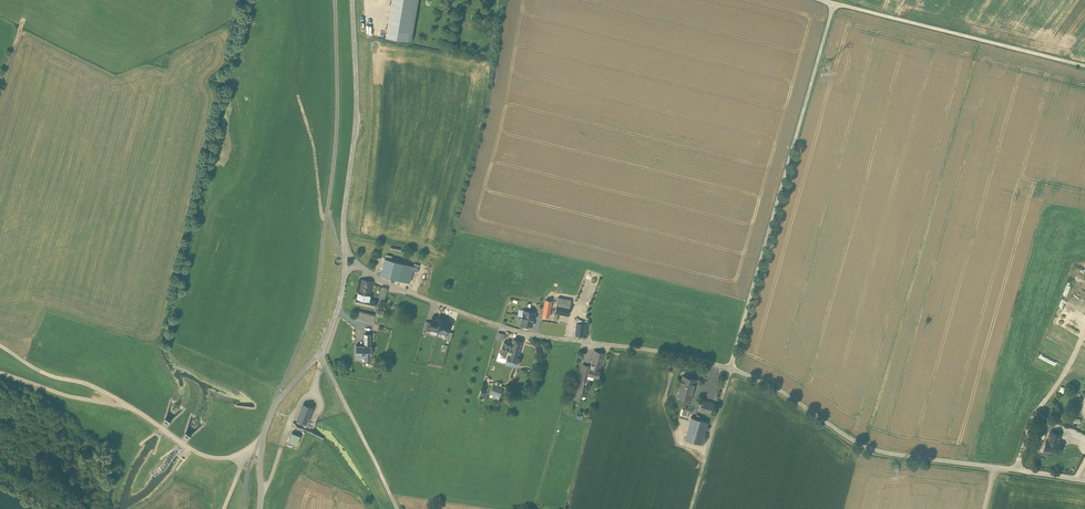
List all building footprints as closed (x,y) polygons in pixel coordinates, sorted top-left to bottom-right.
[(386,36),(407,40),(414,0),(392,0),(386,36)] [(413,266),(385,258),(380,275),(409,283),(413,266)] [(373,283),(362,280),(359,292),(370,295),(373,283)] [(381,287),(378,299),(384,300),(387,289),(381,287)] [(355,297),(354,303),(374,309),(375,302),(355,297)] [(558,298),(555,314),(567,316),(570,301),(558,298)] [(544,307),(543,316),(548,317),(552,300),(546,299),(544,307)] [(1065,308),(1061,313),(1075,322),(1078,317),(1065,308)] [(524,309),(521,322),(532,325),(535,312),(524,309)] [(376,316),(358,312),(356,321),(374,326),(376,316)] [(432,323),(431,329),(438,331),(441,318),(433,316),(432,319),(433,319),(432,323)] [(441,318),(438,331),(446,333),(447,334),(448,331),(450,321),(441,318)] [(1061,318),(1058,324),(1075,334),(1078,329),(1061,318)] [(431,329),(432,323),(426,321),(425,325),(424,329),(426,330),(431,331),(431,329)] [(588,324),(576,324),(576,336),(587,337),(588,324)] [(505,335),(497,332),(495,339),(503,341),(505,335)] [(355,359),(365,359),(365,361),(371,361),(371,335),(364,336),(364,346),(355,346),(355,359)] [(505,355),(507,350),(511,351),(509,356),(508,355),(505,364),(516,368),(524,342),(515,339),(512,346),(503,343),(500,353),(505,355)] [(603,353),(595,351),(590,368),(589,368),(588,374),(599,377),(600,371),(599,370),(603,353)] [(583,364),(574,400),(584,402),(587,391),(584,390),(588,374),(589,368),(590,366),(583,364)] [(682,375),(676,397),(691,402),(698,379),(682,375)] [(502,388),(492,384),(488,396),(498,399),(502,388)] [(702,400),(699,411),(710,414),(713,403),(702,400)] [(297,418),(297,419),(306,423),(312,407),(303,404),(297,418)] [(1051,418),(1044,414),(1041,420),(1048,424),(1051,418)] [(708,421),(691,417),(685,439),(701,443),(708,421)] [(1051,425),(1044,449),(1045,449),(1045,448),(1049,449),(1059,452),(1059,453),(1062,441),(1062,442),(1054,440),(1056,435),(1057,435),(1059,427),(1051,425)] [(300,435),(292,431),(288,441),(297,444),(300,435)]
